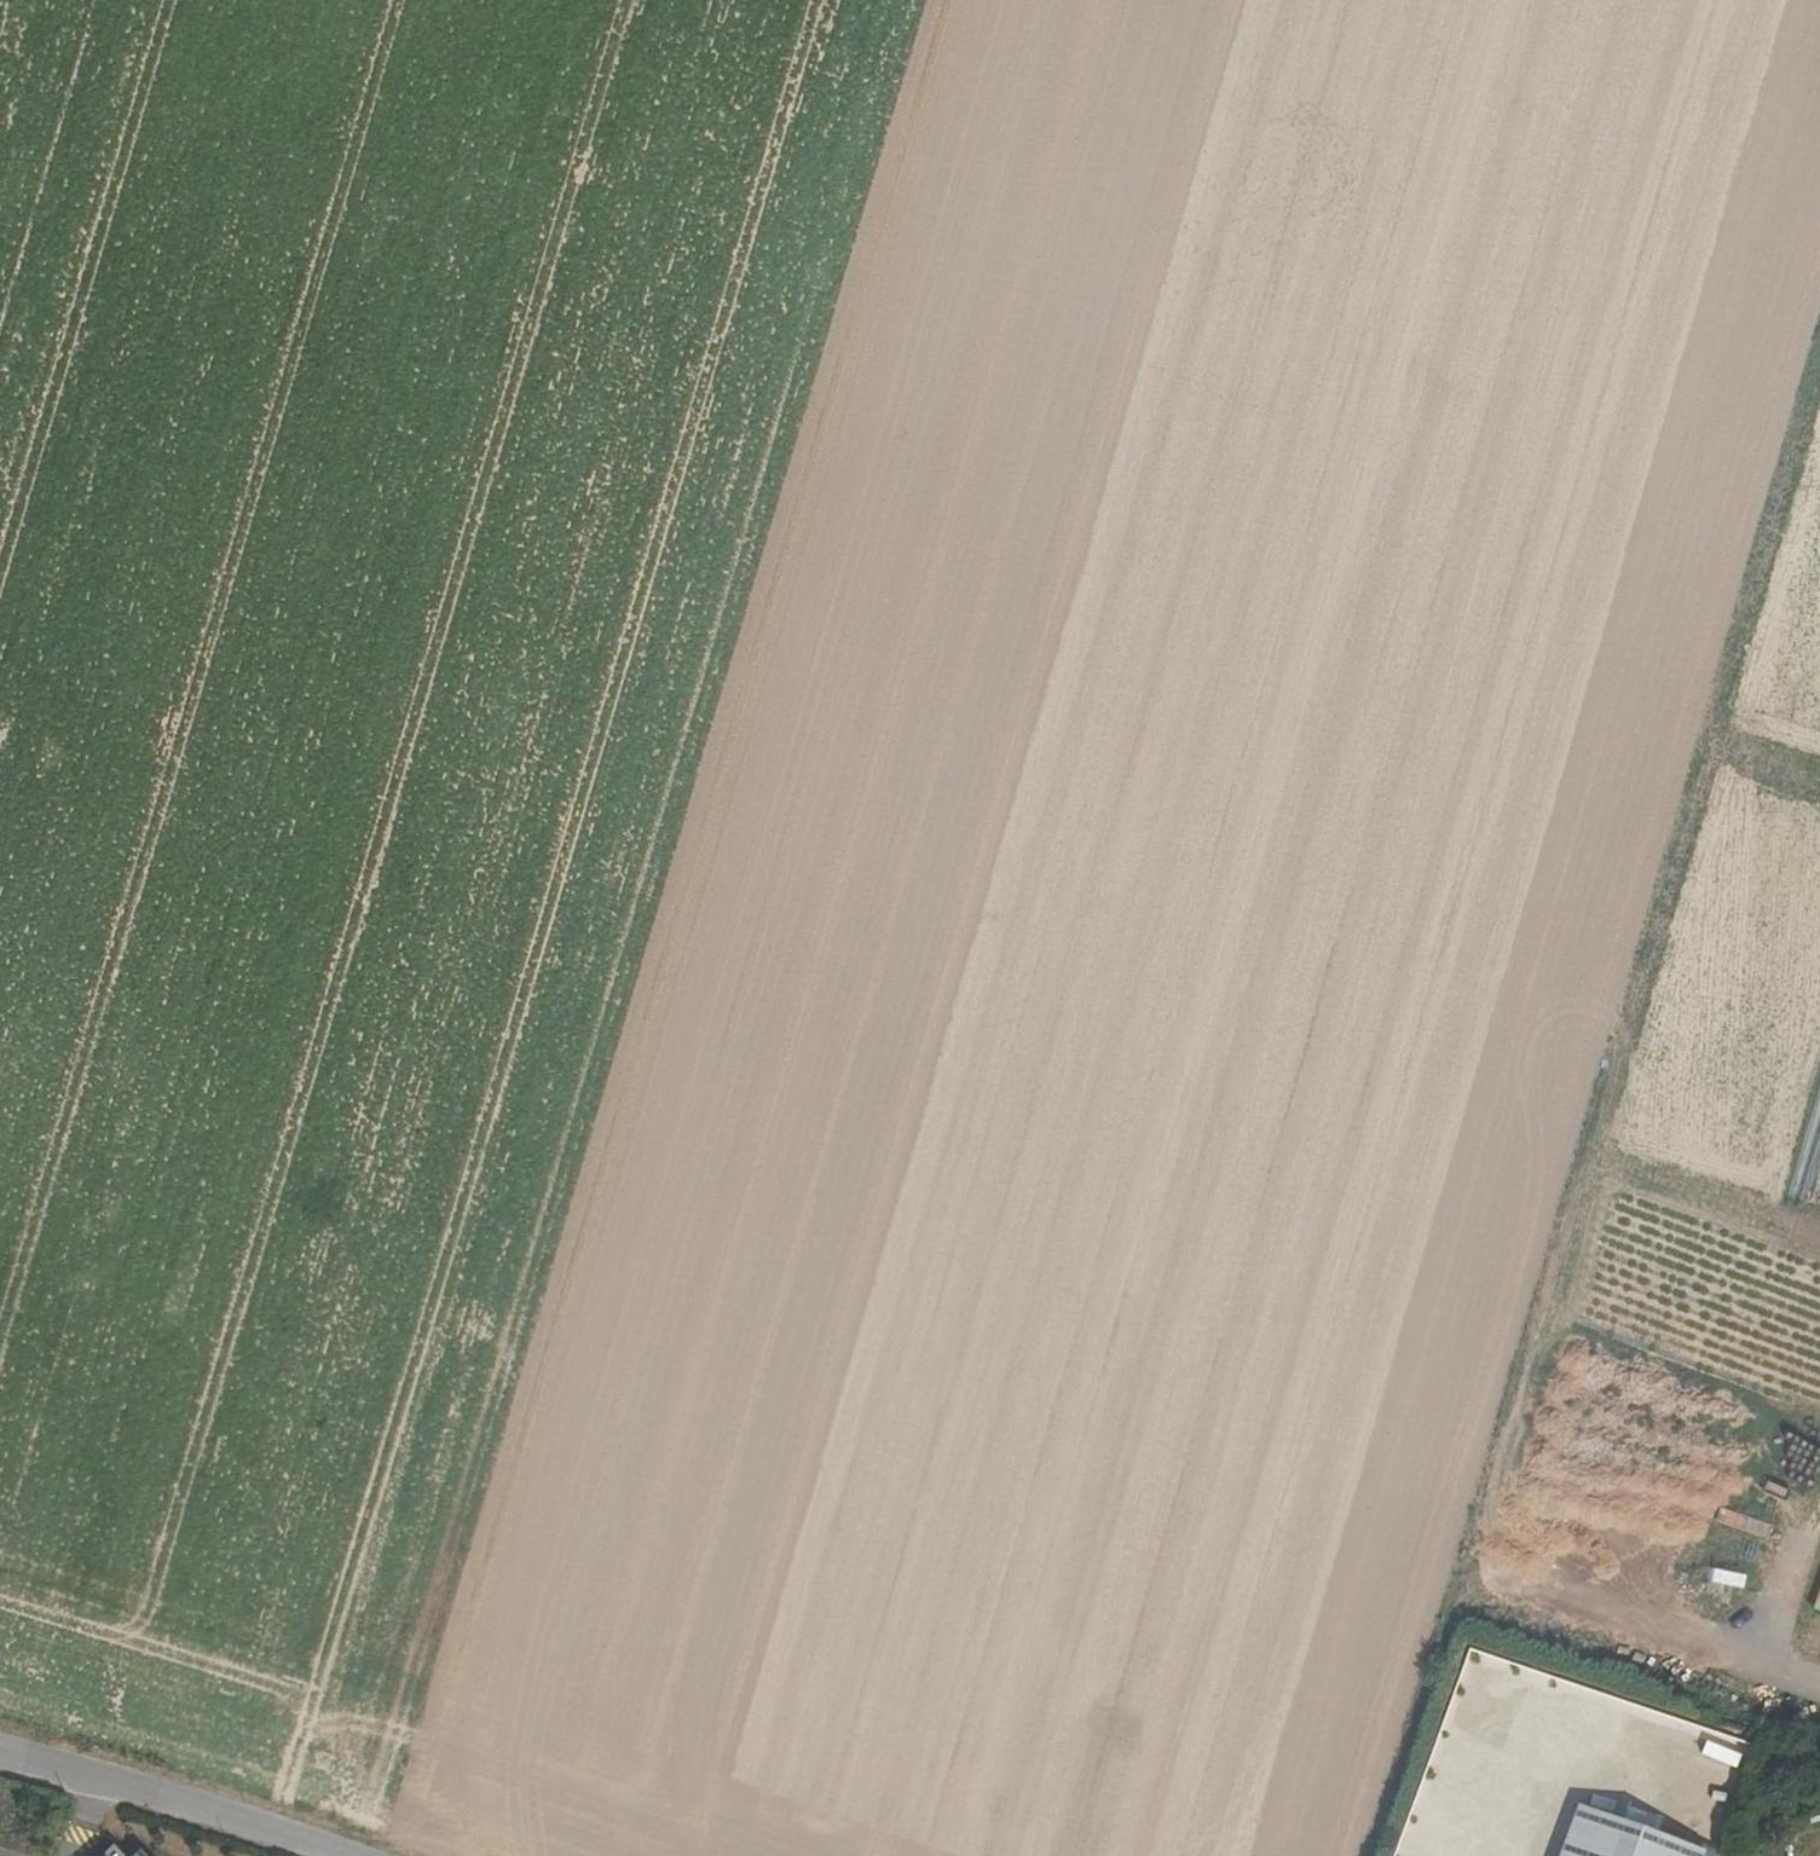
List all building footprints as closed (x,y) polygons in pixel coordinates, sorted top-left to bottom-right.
[(1579,1804),(1560,1855),(1706,1855),(1708,1850),(1579,1804)] [(131,1855),(116,1840),(100,1855),(130,1855),(131,1855)] [(1487,1855),(1505,1855),(1506,1851),(1489,1848),(1487,1855)]
